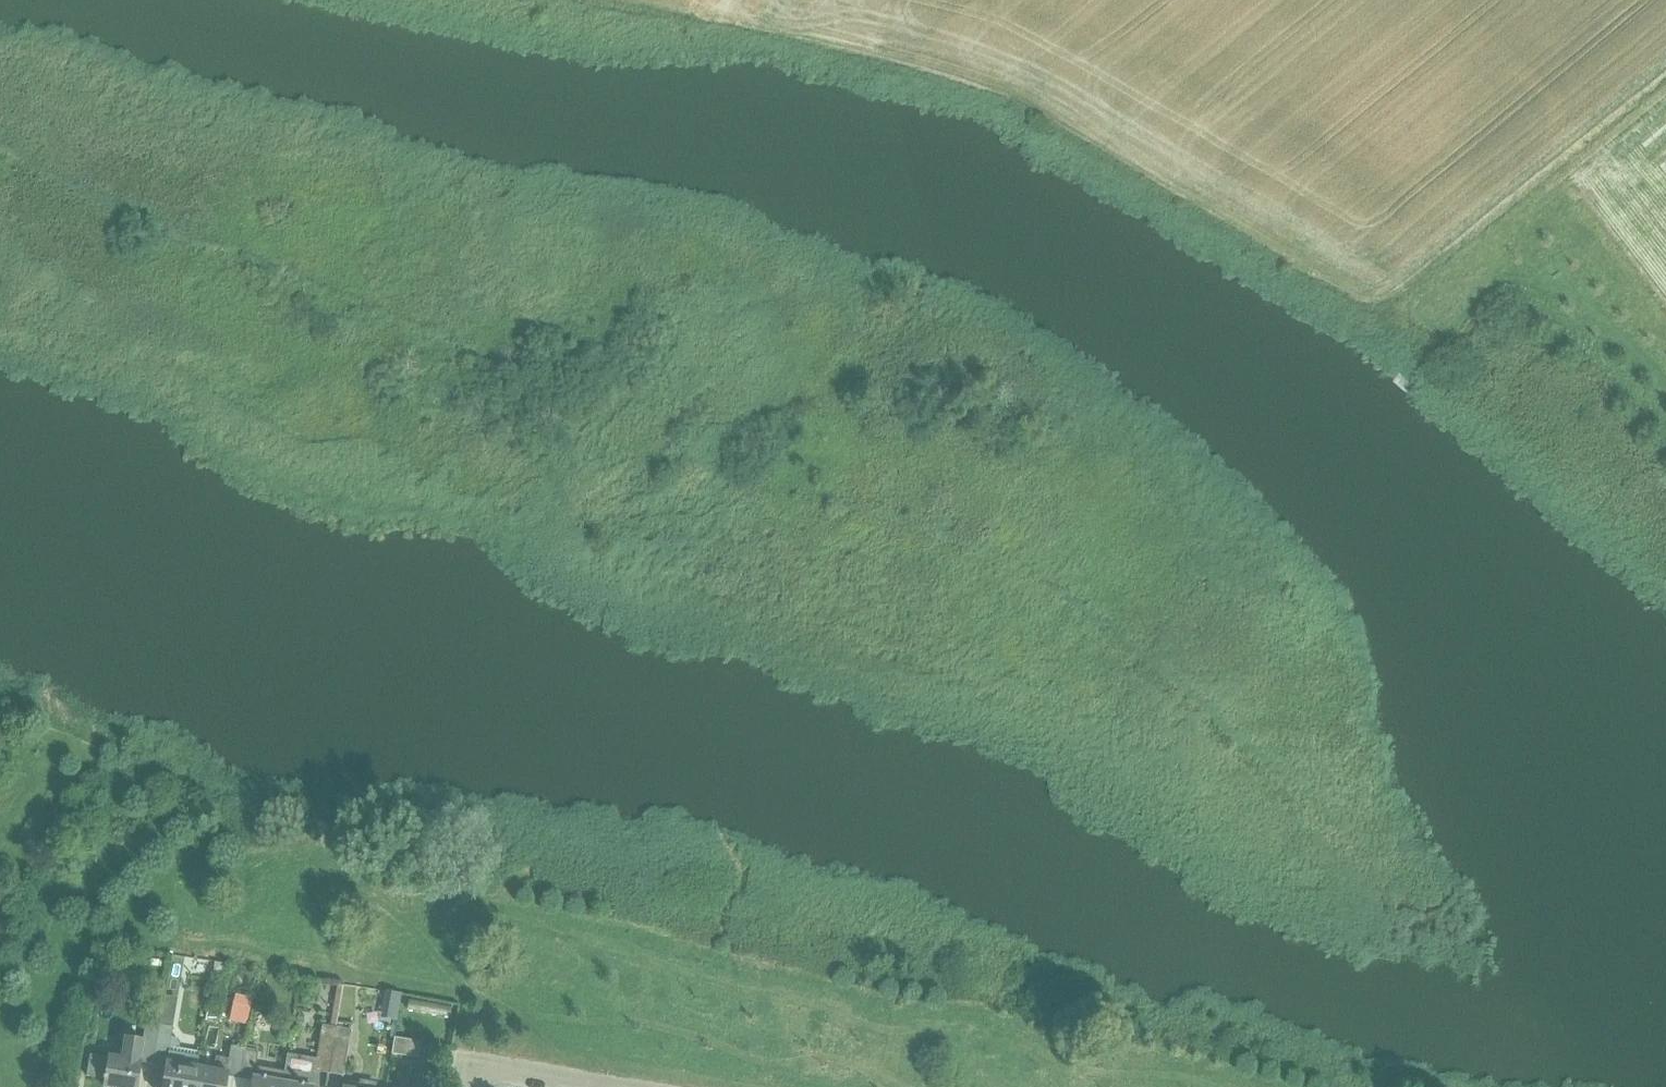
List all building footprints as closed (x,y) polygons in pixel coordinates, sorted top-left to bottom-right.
[(385,1011),(404,1012),(405,988),(386,987),(385,1011)] [(337,1010),(341,997),(328,993),(323,1006),(337,1010)] [(229,1020),(245,1024),(251,998),(235,994),(229,1020)] [(158,1024),(159,1024),(171,1026),(172,1017),(159,1015),(158,1024)] [(147,1022),(145,1022),(141,1040),(123,1036),(120,1057),(108,1055),(108,1057),(89,1053),(85,1075),(104,1078),(103,1086),(105,1086),(135,1086),(140,1063),(152,1065),(159,1024),(158,1024),(147,1022)] [(196,1065),(199,1051),(178,1048),(179,1041),(177,1037),(170,1036),(172,1026),(171,1026),(159,1024),(152,1065),(164,1068),(161,1086),(192,1086),(196,1065)] [(280,1086),(311,1086),(313,1077),(314,1071),(328,1073),(335,1027),(321,1025),(315,1060),(287,1055),(284,1072),(283,1072),(280,1086)] [(351,1030),(335,1027),(328,1073),(343,1076),(351,1030)] [(391,1053),(417,1058),(420,1042),(393,1038),(391,1053)] [(238,1080),(244,1047),(230,1044),(228,1057),(215,1054),(213,1068),(196,1065),(192,1086),(224,1086),(225,1078),(238,1080)] [(283,1072),(255,1067),(258,1049),(244,1047),(238,1080),(251,1083),(251,1086),(280,1086),(283,1072)]
